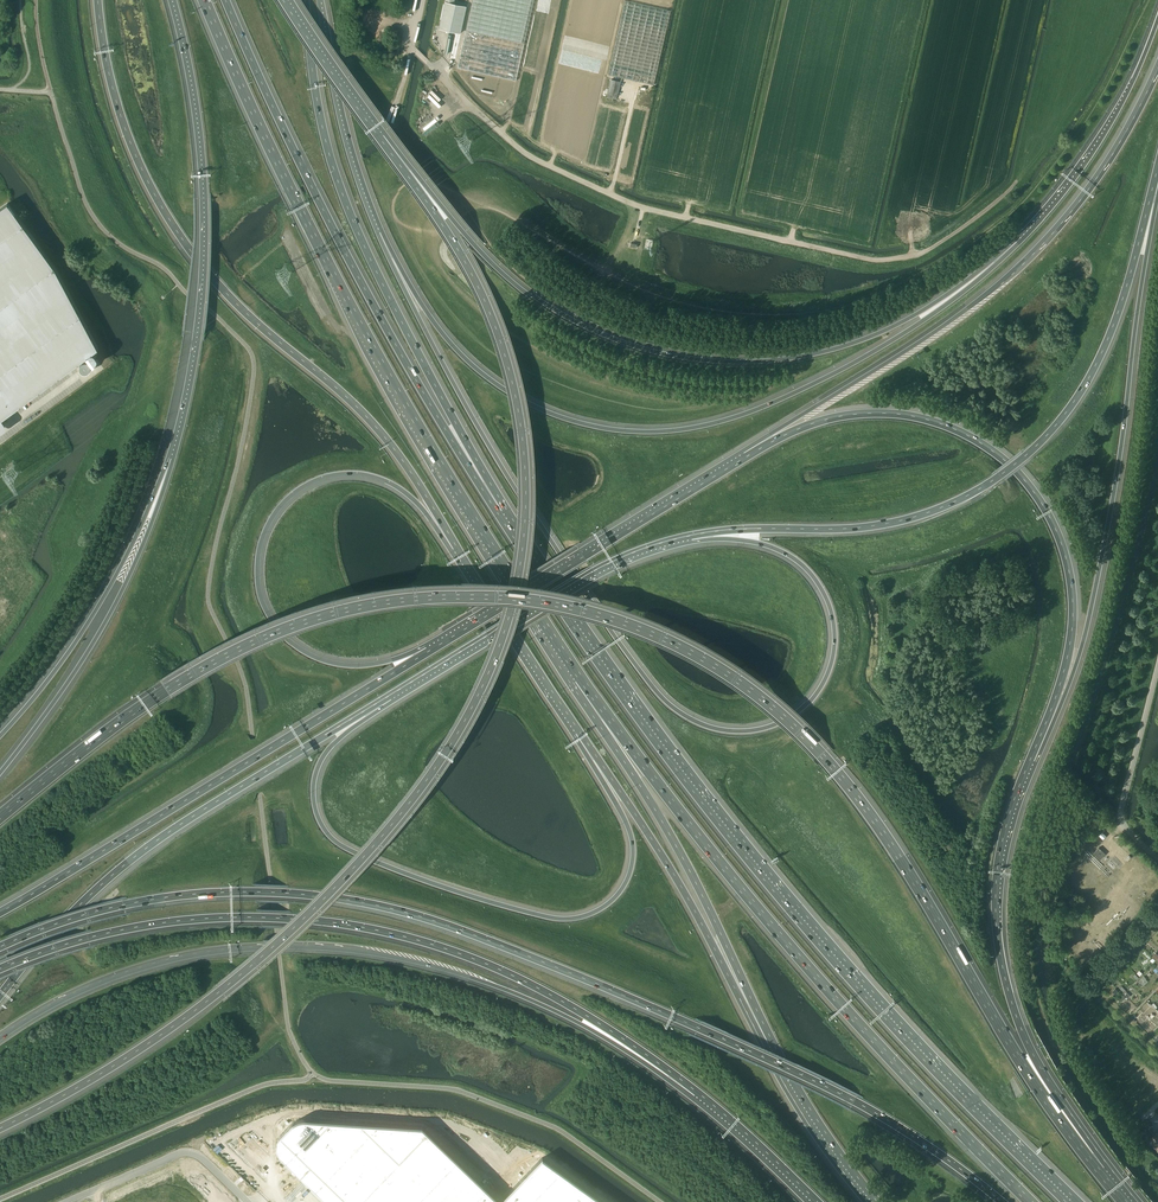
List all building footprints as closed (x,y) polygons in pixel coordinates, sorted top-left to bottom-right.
[(466,6),(453,3),(454,0),(445,0),(439,28),(446,30),(460,33),(462,24),(466,6)] [(516,80),(524,43),(534,0),(472,0),(457,67),(487,73),(516,80)] [(654,85),(670,11),(624,1),(607,75),(654,85)] [(616,99),(620,82),(611,79),(607,97),(616,99)] [(5,425),(4,424),(1,419),(5,416),(12,412),(47,385),(50,384),(87,357),(86,358),(90,363),(95,360),(90,354),(98,349),(55,268),(7,203),(0,208),(0,428),(5,425)] [(1106,854),(1099,847),(1093,853),(1100,859),(1106,854)] [(276,1144),(276,1146),(277,1148),(278,1150),(278,1152),(280,1154),(281,1155),(330,1201),(604,1201),(542,1157),(499,1201),(421,1126),(305,1118),(304,1118),(303,1119),(301,1119),(300,1119),(299,1119),(297,1120),(295,1121),(294,1122),(292,1123),(291,1124),(280,1135),(279,1136),(278,1137),(278,1139),(277,1141),(277,1142),(276,1144)] [(1156,1132),(1154,1134),(1153,1133),(1148,1139),(1154,1144),(1153,1145),(1157,1150),(1157,1134),(1156,1132)]
